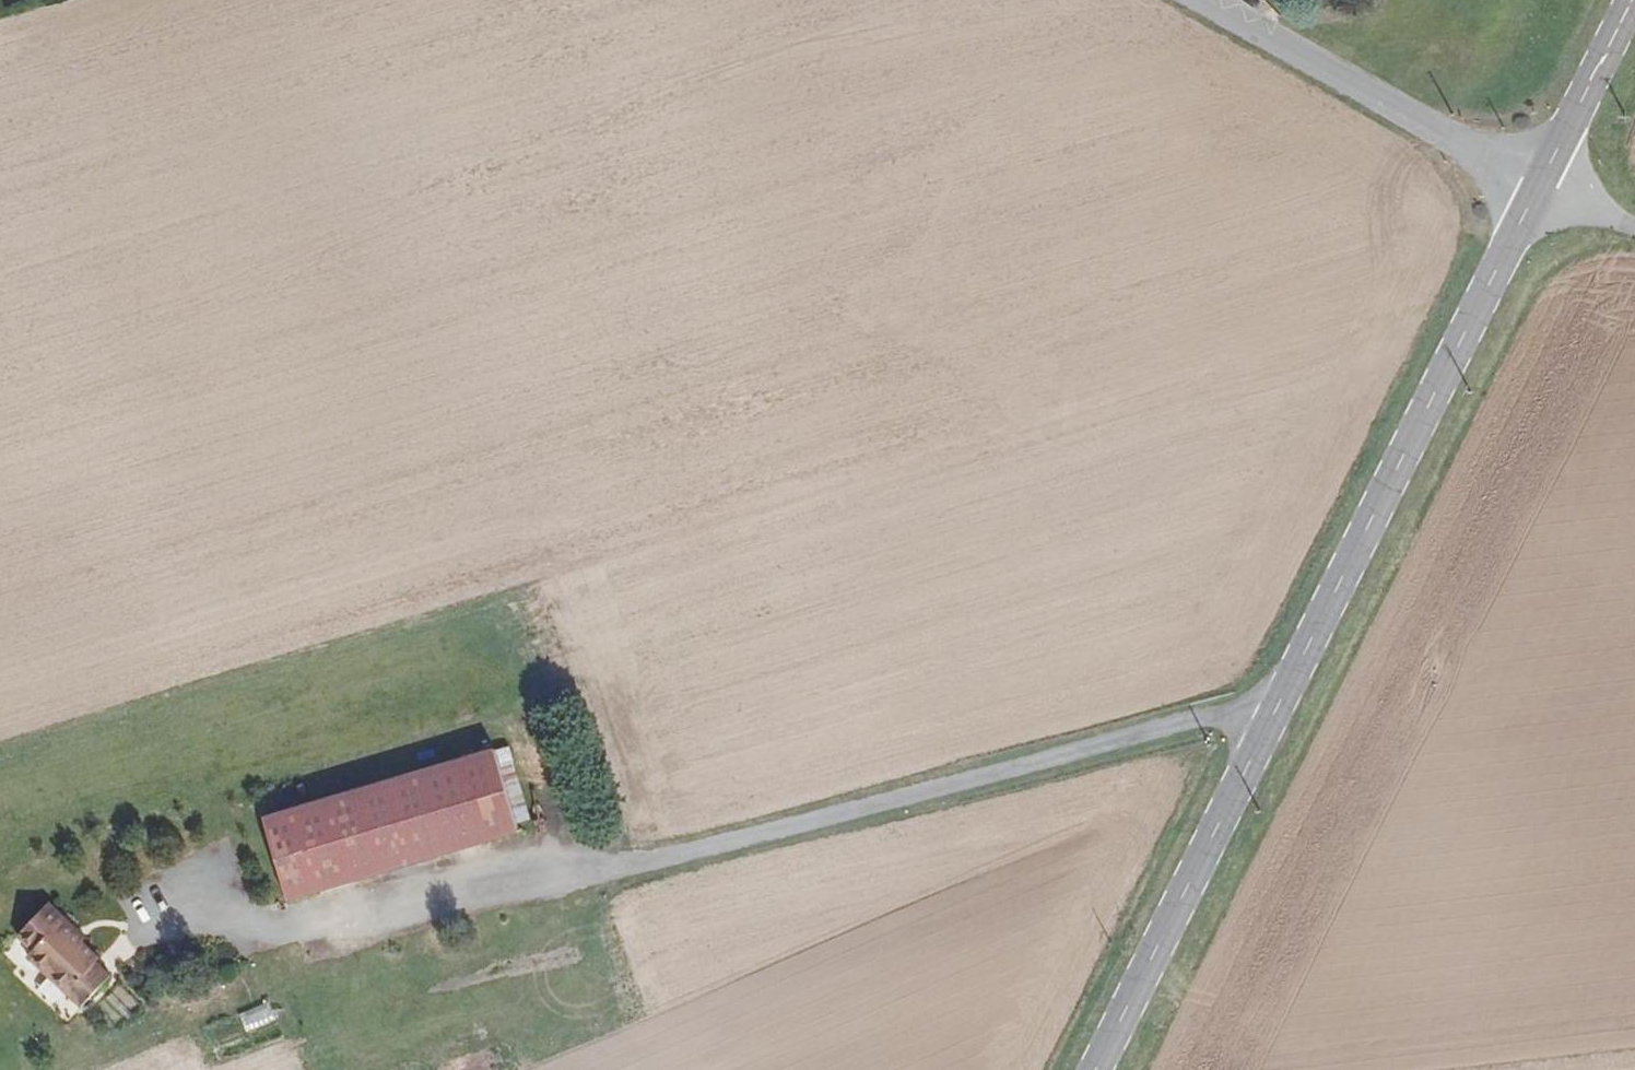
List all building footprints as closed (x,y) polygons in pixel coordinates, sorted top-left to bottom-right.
[(268,817),(292,899),(518,830),(496,749),(268,817)] [(31,956),(85,1004),(114,974),(101,960),(104,957),(67,923),(68,917),(56,903),(23,936),(36,950),(31,956)]
